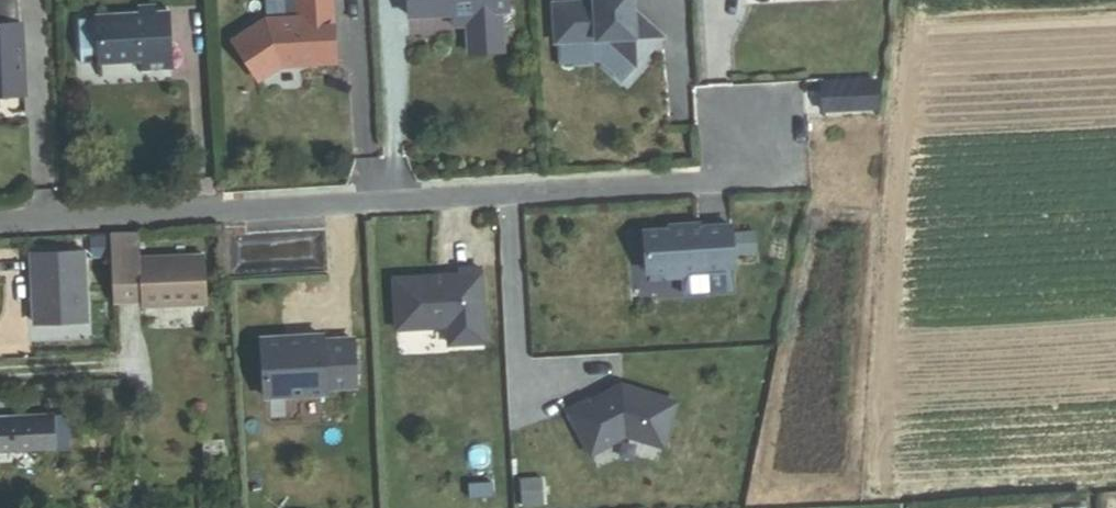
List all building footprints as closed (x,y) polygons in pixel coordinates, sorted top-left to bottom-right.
[(255,18),(222,39),(247,79),(270,64),(292,63),(291,55),(300,54),(303,59),(324,57),(321,0),(287,0),(288,17),(255,18)] [(400,14),(443,11),(457,11),(458,23),(460,51),(493,49),(491,9),(499,9),(498,0),(400,0),(400,14)] [(601,38),(630,65),(656,36),(626,9),(624,9),(623,0),(587,0),(546,2),(548,41),(601,38)] [(169,67),(166,12),(152,13),(152,7),(139,7),(139,14),(96,16),(96,17),(76,19),(79,63),(98,62),(141,60),(142,69),(169,67)] [(457,11),(443,11),(444,24),(458,23),(457,11)] [(21,24),(0,25),(0,95),(24,94),(21,24)] [(872,80),(818,83),(820,110),(874,107),(872,80)] [(670,230),(639,231),(641,273),(654,272),(661,278),(677,277),(683,270),(696,270),(696,268),(728,266),(725,226),(694,228),(693,225),(670,226),(670,230)] [(141,307),(201,305),(199,255),(135,258),(134,228),(103,230),(106,304),(141,302),(141,307)] [(79,319),(76,248),(21,251),(24,322),(79,319)] [(476,343),(473,270),(453,271),(453,276),(438,277),(438,279),(428,280),(428,277),(386,279),(388,329),(440,326),(441,345),(476,343)] [(252,345),(256,398),(291,396),(291,390),(316,389),(347,387),(344,339),(313,341),(313,336),(289,337),(289,343),(252,345)] [(672,404),(616,387),(613,389),(611,392),(604,396),(603,394),(583,405),(582,402),(563,413),(587,456),(621,437),(658,448),(672,404)] [(54,450),(53,419),(0,422),(0,452),(54,450)] [(54,450),(67,449),(65,419),(53,419),(54,450)]
